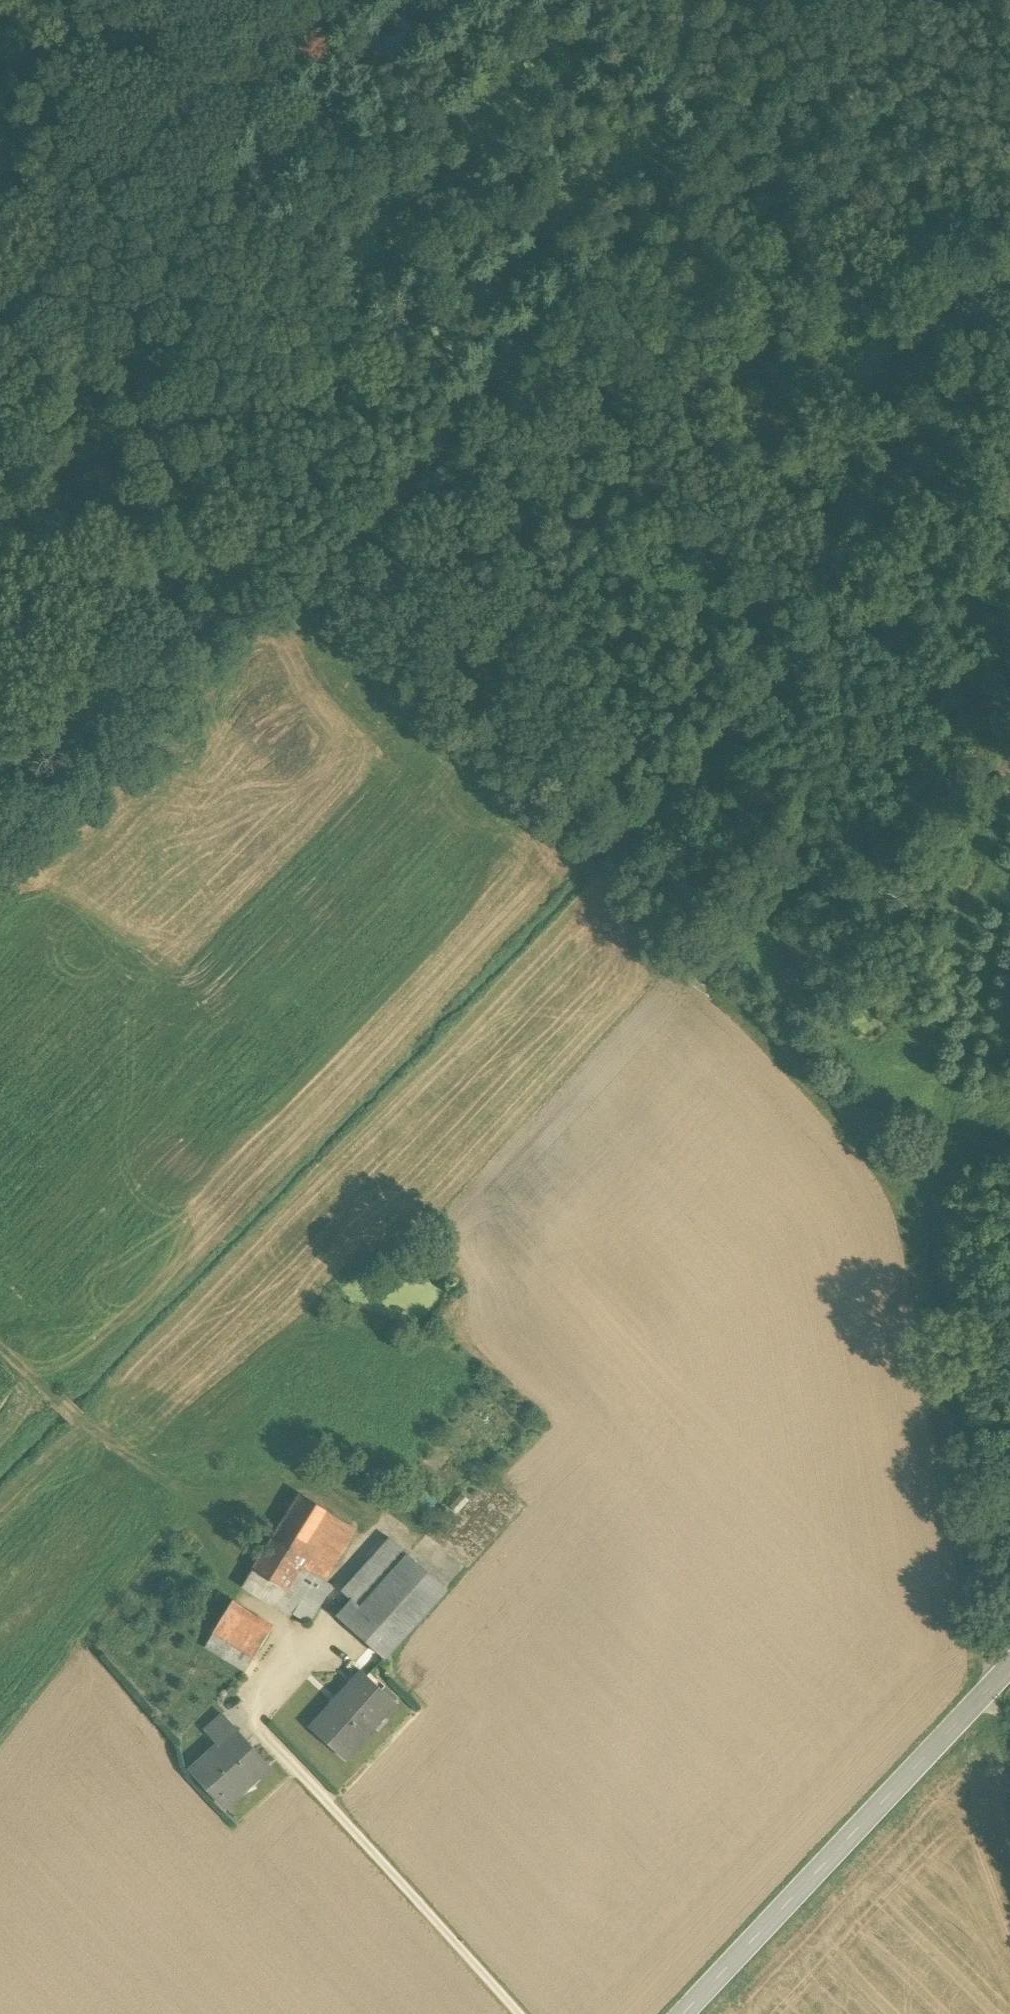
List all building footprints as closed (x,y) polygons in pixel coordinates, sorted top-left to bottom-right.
[(333,1516),(300,1496),(274,1538),(307,1559),(333,1516)] [(354,1529),(333,1516),(307,1559),(302,1567),(316,1577),(317,1576),(323,1580),(354,1529)] [(389,1537),(343,1588),(344,1593),(351,1599),(336,1615),(383,1657),(446,1587),(389,1537)] [(307,1559),(274,1538),(253,1572),(286,1593),(302,1567),(307,1559)] [(286,1593),(253,1572),(243,1588),(291,1617),(293,1615),(316,1577),(302,1567),(286,1593)] [(323,1580),(317,1576),(316,1577),(293,1615),(308,1624),(332,1586),(323,1580)] [(273,1626),(233,1601),(213,1632),(253,1658),(273,1626)] [(253,1658),(213,1632),(204,1646),(244,1672),(253,1658)] [(361,1671),(310,1728),(346,1760),(397,1702),(361,1671)] [(225,1715),(207,1731),(219,1746),(235,1732),(237,1733),(239,1730),(225,1715)] [(219,1746),(192,1769),(223,1804),(266,1766),(237,1733),(235,1732),(219,1746)]
